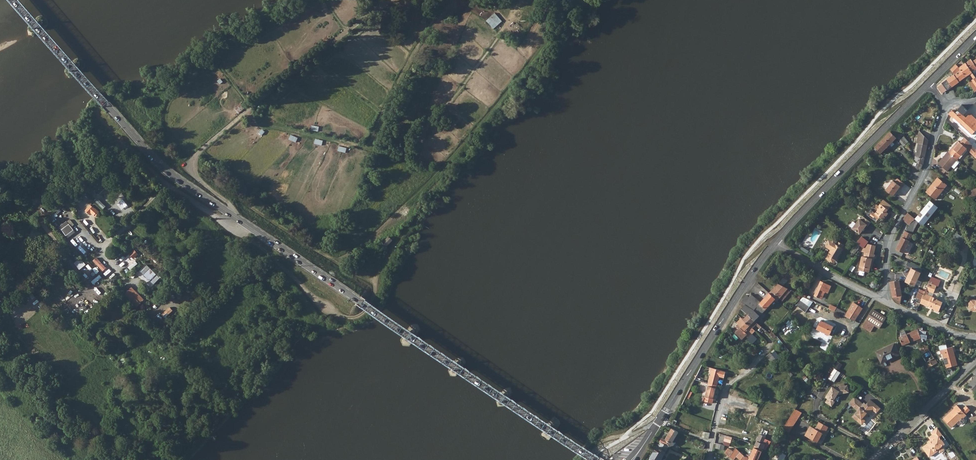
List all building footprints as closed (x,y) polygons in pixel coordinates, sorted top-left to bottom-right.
[(487,22),(494,30),(503,22),(496,14),(487,22)] [(975,70),(975,66),(972,60),(971,59),(966,63),(973,73),(975,70)] [(971,74),(973,73),(966,63),(959,68),(966,77),(967,76),(971,74)] [(948,90),(966,77),(959,68),(956,64),(951,69),(955,74),(942,84),(948,90)] [(938,87),(944,93),(948,90),(942,84),(938,87)] [(245,109),(241,105),(235,111),(239,114),(245,109)] [(956,110),(955,112),(952,110),(949,114),(960,124),(967,117),(964,115),(968,110),(963,105),(957,110),(956,110)] [(262,106),(253,112),(257,117),(266,111),(262,106)] [(960,124),(972,134),(975,130),(975,119),(970,113),(967,117),(960,124)] [(913,154),(912,157),(917,163),(923,165),(929,140),(920,131),(915,151),(918,152),(917,156),(913,154)] [(891,132),(875,148),(877,149),(881,153),(896,138),(897,138),(892,133),(891,132)] [(298,139),(291,135),(289,140),(296,144),(298,139)] [(964,137),(960,143),(968,150),(975,158),(975,149),(964,137)] [(960,143),(957,141),(948,152),(957,159),(958,160),(967,149),(960,143)] [(957,159),(947,152),(938,164),(948,171),(957,159)] [(936,199),(947,185),(938,177),(926,191),(936,199)] [(92,185),(98,191),(106,184),(99,178),(92,185)] [(902,188),(905,184),(897,179),(894,182),(893,181),(886,191),(894,197),(901,187),(902,188)] [(44,181),(36,188),(40,192),(44,189),(47,192),(51,188),(44,181)] [(102,191),(104,192),(98,200),(113,210),(119,202),(112,198),(115,194),(105,187),(102,191)] [(887,212),(892,206),(884,200),(880,207),(877,205),(875,209),(878,211),(876,214),(874,213),(870,217),(878,223),(881,218),(884,220),(889,214),(887,212)] [(939,208),(930,201),(915,219),(924,226),(939,208)] [(40,202),(35,206),(38,211),(44,206),(40,202)] [(102,212),(92,204),(86,211),(91,215),(92,214),(97,217),(102,212)] [(57,210),(50,218),(53,221),(60,213),(57,210)] [(915,218),(908,212),(906,215),(913,221),(915,219),(915,218)] [(847,215),(843,221),(850,225),(853,218),(847,215)] [(857,218),(849,228),(857,235),(864,225),(866,226),(870,222),(862,216),(859,219),(857,218)] [(68,239),(75,233),(67,221),(57,229),(59,233),(62,232),(68,239)] [(913,235),(905,232),(896,250),(903,253),(904,252),(910,241),(913,235)] [(957,232),(953,239),(961,245),(966,238),(957,232)] [(844,244),(832,238),(830,240),(829,240),(827,240),(825,244),(826,247),(831,249),(826,258),(834,263),(844,244)] [(390,241),(381,249),(385,253),(394,245),(390,241)] [(913,243),(910,241),(904,252),(907,254),(909,253),(914,244),(913,243)] [(859,256),(857,269),(868,272),(869,269),(871,269),(875,245),(866,244),(862,248),(861,252),(863,252),(863,257),(859,256)] [(131,255),(135,258),(139,254),(135,250),(131,255)] [(375,251),(369,256),(374,262),(380,257),(375,251)] [(129,267),(131,270),(139,263),(137,261),(129,267)] [(147,265),(140,272),(154,286),(161,279),(147,265)] [(915,287),(921,272),(911,268),(905,282),(915,287)] [(941,280),(932,276),(929,282),(937,286),(939,286),(941,280)] [(821,281),(814,295),(820,298),(823,290),(826,291),(828,292),(831,286),(821,281)] [(899,281),(890,282),(893,297),(899,303),(901,304),(902,295),(899,281)] [(937,286),(929,282),(921,303),(929,306),(929,305),(934,307),(935,310),(939,312),(943,301),(938,299),(938,298),(928,294),(929,291),(934,293),(937,286)] [(962,289),(963,283),(957,282),(955,290),(957,290),(957,288),(962,289)] [(778,283),(769,293),(776,299),(777,301),(788,288),(778,283)] [(147,299),(134,287),(126,294),(139,307),(147,299)] [(181,296),(184,293),(179,288),(176,292),(181,296)] [(752,294),(750,297),(746,295),(742,302),(745,305),(741,309),(746,314),(748,315),(755,321),(757,319),(761,323),(762,320),(761,319),(763,317),(762,316),(763,314),(762,313),(766,309),(767,309),(776,299),(769,293),(761,302),(752,294)] [(807,313),(813,301),(802,296),(793,314),(798,317),(802,310),(807,313)] [(835,311),(848,317),(850,314),(854,316),(860,306),(853,302),(847,313),(836,308),(835,311)] [(854,316),(857,318),(863,308),(860,306),(854,316)] [(886,317),(873,309),(862,327),(871,332),(875,326),(879,329),(886,317)] [(755,321),(748,315),(743,320),(753,329),(756,326),(757,327),(759,325),(755,321)] [(754,330),(753,329),(743,320),(738,324),(749,334),(750,335),(754,330)] [(833,326),(821,321),(817,329),(829,335),(833,326)] [(747,337),(749,334),(738,324),(732,329),(743,340),(747,337)] [(918,330),(899,337),(903,345),(916,340),(918,344),(923,342),(921,338),(918,330)] [(934,339),(934,332),(918,330),(921,338),(934,339)] [(883,362),(900,352),(895,342),(878,352),(883,362)] [(939,346),(941,354),(942,354),(944,359),(947,368),(957,365),(952,347),(947,348),(946,344),(939,346)] [(929,368),(937,363),(938,363),(927,347),(925,345),(920,348),(923,353),(922,354),(929,368)] [(835,369),(832,367),(826,377),(829,379),(835,369)] [(725,378),(726,374),(725,372),(712,368),(711,372),(708,383),(717,385),(720,376),(725,378)] [(835,382),(841,373),(835,369),(829,379),(835,382)] [(970,382),(967,385),(975,392),(975,387),(970,382)] [(716,396),(715,395),(717,385),(708,383),(705,397),(704,397),(703,401),(712,403),(714,399),(715,399),(716,396)] [(848,386),(842,387),(839,387),(835,388),(833,387),(826,396),(829,398),(826,402),(832,407),(835,402),(834,401),(838,395),(849,393),(848,386)] [(870,400),(866,404),(865,406),(863,404),(855,397),(849,403),(857,411),(852,417),(855,420),(858,417),(861,420),(866,414),(869,414),(872,410),(876,414),(881,409),(870,400)] [(962,417),(966,414),(956,404),(953,407),(954,408),(943,417),(952,426),(962,417)] [(804,412),(796,408),(792,415),(799,419),(804,412)] [(865,421),(864,420),(869,414),(866,414),(861,420),(858,417),(855,420),(861,426),(865,421)] [(799,419),(792,415),(787,423),(794,427),(799,419)] [(825,434),(830,427),(820,422),(816,429),(815,428),(810,437),(818,442),(823,433),(825,434)] [(787,423),(783,430),(790,434),(794,427),(787,423)] [(811,426),(806,435),(810,437),(815,428),(811,426)] [(932,439),(923,446),(930,455),(939,448),(938,447),(941,444),(945,442),(940,436),(943,433),(938,426),(931,431),(933,433),(930,436),(932,439)] [(663,437),(660,441),(669,446),(671,446),(674,445),(675,442),(673,441),(678,432),(672,428),(666,439),(663,437)] [(766,437),(760,434),(755,445),(763,449),(765,445),(763,444),(765,438),(766,437)] [(767,439),(765,445),(763,449),(766,450),(772,441),(767,439)] [(661,459),(666,452),(665,451),(669,446),(660,441),(649,459),(660,459),(661,459)] [(749,459),(758,459),(763,449),(755,445),(750,458),(749,459)] [(749,459),(750,458),(743,455),(738,450),(736,448),(734,452),(729,448),(725,453),(734,459),(737,457),(741,459),(748,459),(749,459)]
